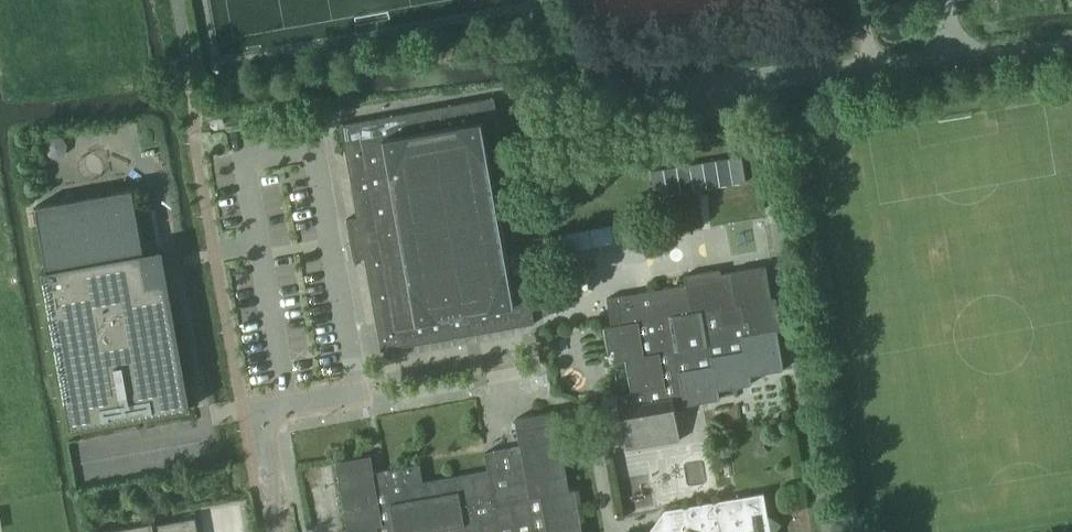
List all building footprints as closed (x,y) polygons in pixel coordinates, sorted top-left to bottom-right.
[(357,217),(346,219),(350,239),(354,260),(365,258),(382,351),(535,323),(494,97),(341,124),(357,217)] [(742,155),(651,170),(655,196),(700,189),(707,188),(746,181),(742,155)] [(166,280),(143,253),(132,191),(133,191),(133,189),(36,206),(36,209),(38,208),(49,269),(42,270),(71,431),(138,418),(188,409),(166,280)] [(751,373),(784,367),(777,328),(782,328),(776,295),(772,295),(766,264),(721,272),(720,267),(685,274),(686,283),(639,291),(607,297),(612,324),(608,324),(604,325),(611,361),(626,358),(632,391),(617,393),(617,396),(618,401),(619,405),(623,429),(626,442),(680,432),(675,405),(680,404),(703,400),(721,397),(719,388),(753,382),(751,373)] [(337,461),(349,528),(343,529),(344,531),(583,531),(575,488),(570,489),(556,411),(516,418),(519,435),(483,441),(488,470),(424,482),(420,464),(375,472),(372,455),(337,461)] [(781,522),(769,514),(765,488),(763,488),(764,491),(732,497),(720,499),(686,505),(685,502),(684,503),(685,508),(678,510),(679,516),(677,520),(675,523),(668,524),(669,531),(664,531),(774,531),(781,522)] [(196,517),(154,524),(153,521),(90,531),(199,531),(196,517)]
